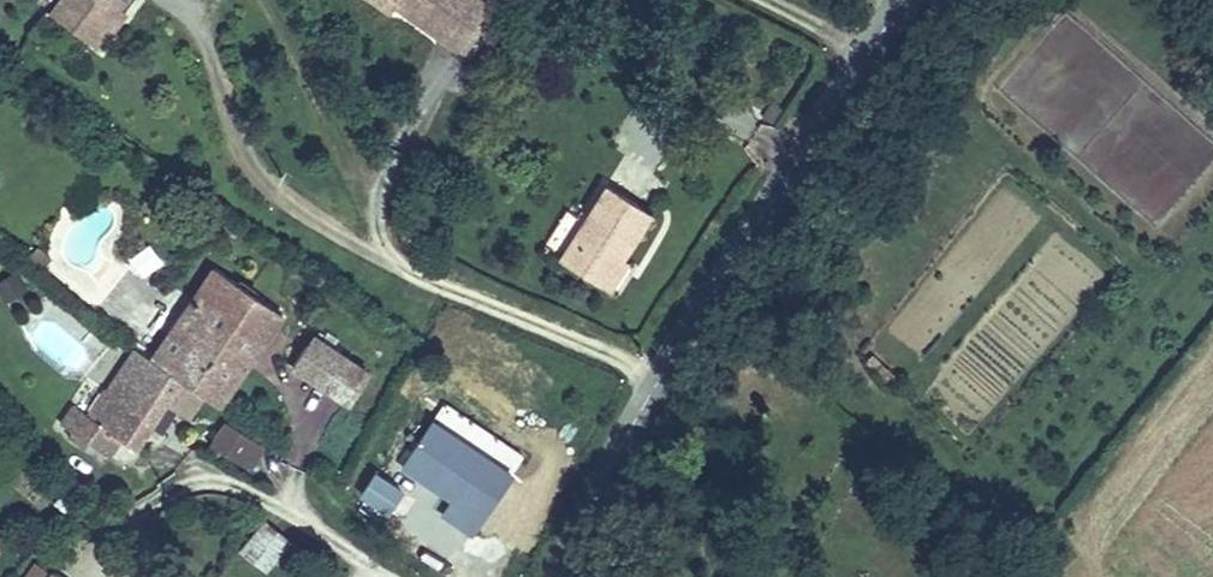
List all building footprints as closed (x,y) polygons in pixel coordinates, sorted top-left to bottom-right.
[(113,37),(136,0),(70,0),(65,7),(113,37)] [(385,0),(349,0),(382,22),(387,15),(394,6),(385,0)] [(394,6),(387,15),(448,58),(482,8),(470,0),(385,0),(394,6)] [(563,260),(618,294),(640,257),(633,248),(659,207),(614,178),(563,260)] [(143,278),(164,259),(147,241),(126,261),(143,278)] [(95,277),(114,305),(142,287),(123,259),(95,277)] [(149,370),(200,405),(217,415),(277,325),(210,277),(149,370)] [(329,392),(350,361),(316,334),(290,364),(329,392)] [(146,367),(128,355),(106,382),(116,389),(106,401),(117,411),(146,367)] [(351,411),(372,377),(350,361),(329,392),(351,411)] [(117,411),(106,401),(96,398),(78,422),(67,413),(53,434),(102,467),(116,448),(132,459),(160,415),(183,429),(200,405),(149,370),(146,367),(117,411)] [(262,459),(222,433),(208,455),(245,482),(262,459)] [(459,505),(449,521),(473,544),(510,485),(441,437),(414,478),(459,505)] [(376,472),(357,499),(387,520),(407,494),(376,472)] [(265,574),(286,547),(261,526),(242,551),(265,574)]
